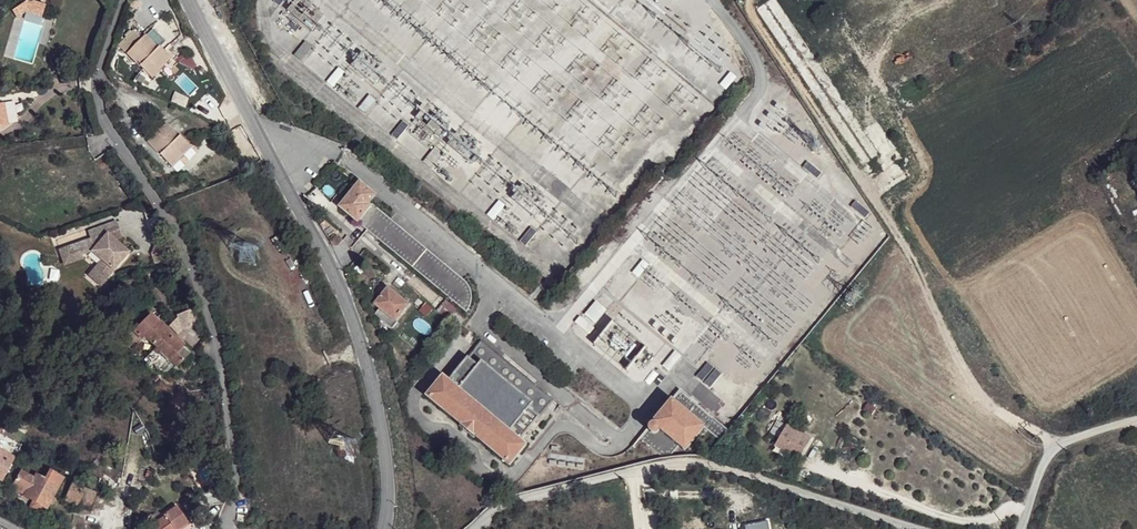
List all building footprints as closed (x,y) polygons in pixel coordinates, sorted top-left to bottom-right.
[(28,0),(12,11),(16,17),(25,10),(28,0)] [(25,10),(42,16),(46,5),(30,0),(28,0),(25,10)] [(776,0),(769,0),(756,9),(819,102),(837,90),(776,0)] [(158,49),(145,36),(128,53),(153,79),(162,71),(161,70),(172,59),(160,47),(158,49)] [(301,61),(313,47),(306,41),(294,55),(301,61)] [(333,87),(345,73),(339,68),(327,82),(333,87)] [(730,72),(719,85),(726,91),(737,78),(730,72)] [(365,115),(377,100),(369,94),(358,108),(365,115)] [(409,126),(403,121),(391,135),(397,140),(409,126)] [(166,124),(148,141),(172,167),(181,159),(180,158),(192,147),(181,136),(179,138),(166,124)] [(429,167),(442,152),(435,147),(423,162),(429,167)] [(817,179),(822,174),(808,162),(803,168),(817,179)] [(466,282),(372,204),(371,205),(369,204),(375,195),(360,183),(339,208),(357,223),(358,222),(466,313),(469,308),(471,305),(472,297),(471,292),(470,288),(466,282)] [(493,220),(505,205),(499,201),(487,215),(493,220)] [(856,202),(852,207),(866,219),(870,214),(856,202)] [(88,231),(91,239),(107,234),(115,240),(122,238),(116,221),(88,231)] [(525,246),(537,232),(531,227),(519,242),(525,246)] [(151,235),(154,245),(160,243),(157,233),(151,235)] [(91,239),(70,247),(72,252),(77,256),(82,254),(90,251),(101,260),(89,275),(101,285),(129,252),(115,240),(107,234),(91,239)] [(339,246),(343,241),(337,235),(330,242),(332,246),(335,247),(337,247),(339,246)] [(160,243),(154,245),(150,254),(151,255),(154,263),(161,261),(163,252),(160,243)] [(70,247),(60,250),(65,265),(83,258),(82,254),(77,256),(72,252),(70,247)] [(638,278),(649,265),(643,260),(632,273),(638,278)] [(408,305),(388,288),(375,304),(379,308),(375,314),(392,328),(397,322),(396,320),(408,305)] [(595,324),(606,310),(596,301),(585,315),(595,324)] [(150,313),(122,341),(132,351),(145,337),(156,348),(146,358),(162,373),(172,363),(176,367),(183,360),(176,354),(185,345),(160,321),(159,321),(150,313)] [(594,328),(580,317),(575,322),(589,334),(594,328)] [(553,400),(482,341),(466,360),(459,369),(449,381),(443,376),(426,396),(460,424),(460,425),(474,438),(475,437),(510,465),(526,445),(520,440),(553,400)] [(669,371),(681,356),(675,351),(663,366),(669,371)] [(459,369),(466,360),(463,358),(456,367),(459,369)] [(702,381),(713,367),(708,363),(696,377),(702,381)] [(710,388),(721,374),(716,369),(704,383),(710,388)] [(729,430),(680,390),(671,401),(670,400),(648,428),(640,438),(661,455),(671,454),(678,445),(685,451),(704,427),(720,440),(729,430)] [(779,438),(786,426),(777,421),(770,433),(779,438)] [(799,459),(811,439),(801,433),(786,425),(786,426),(779,438),(777,442),(790,449),(788,453),(799,459)] [(812,436),(802,431),(801,433),(811,439),(812,436)] [(790,449),(777,442),(775,445),(788,453),(790,449)] [(220,445),(193,462),(197,469),(225,453),(220,445)] [(2,482),(9,469),(0,464),(0,481),(2,482)] [(33,478),(21,472),(13,488),(25,495),(24,496),(33,500),(45,507),(47,508),(49,503),(53,505),(56,499),(53,497),(63,479),(48,471),(45,478),(36,473),(33,478)] [(97,479),(84,471),(78,486),(93,491),(97,479)] [(93,491),(78,486),(72,483),(65,501),(90,510),(97,493),(93,491)] [(45,507),(33,500),(29,508),(41,515),(45,507)] [(146,528),(195,528),(189,521),(187,522),(176,506),(164,515),(165,516),(146,528)] [(245,516),(238,514),(236,521),(243,523),(245,516)]
